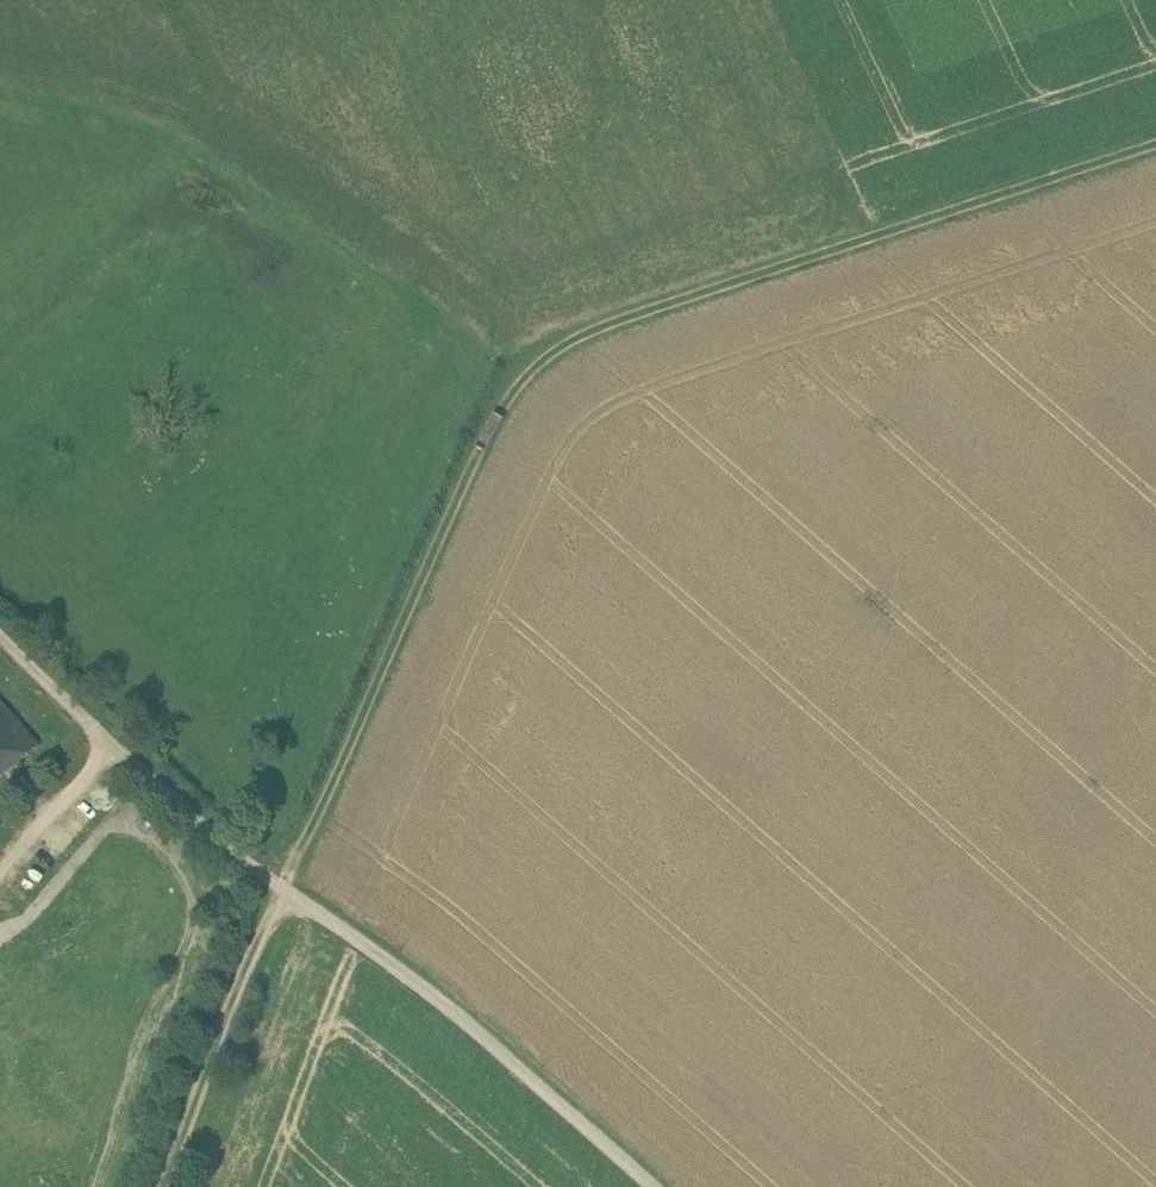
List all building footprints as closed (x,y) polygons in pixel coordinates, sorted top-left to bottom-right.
[(0,703),(0,777),(37,744),(0,703)]
